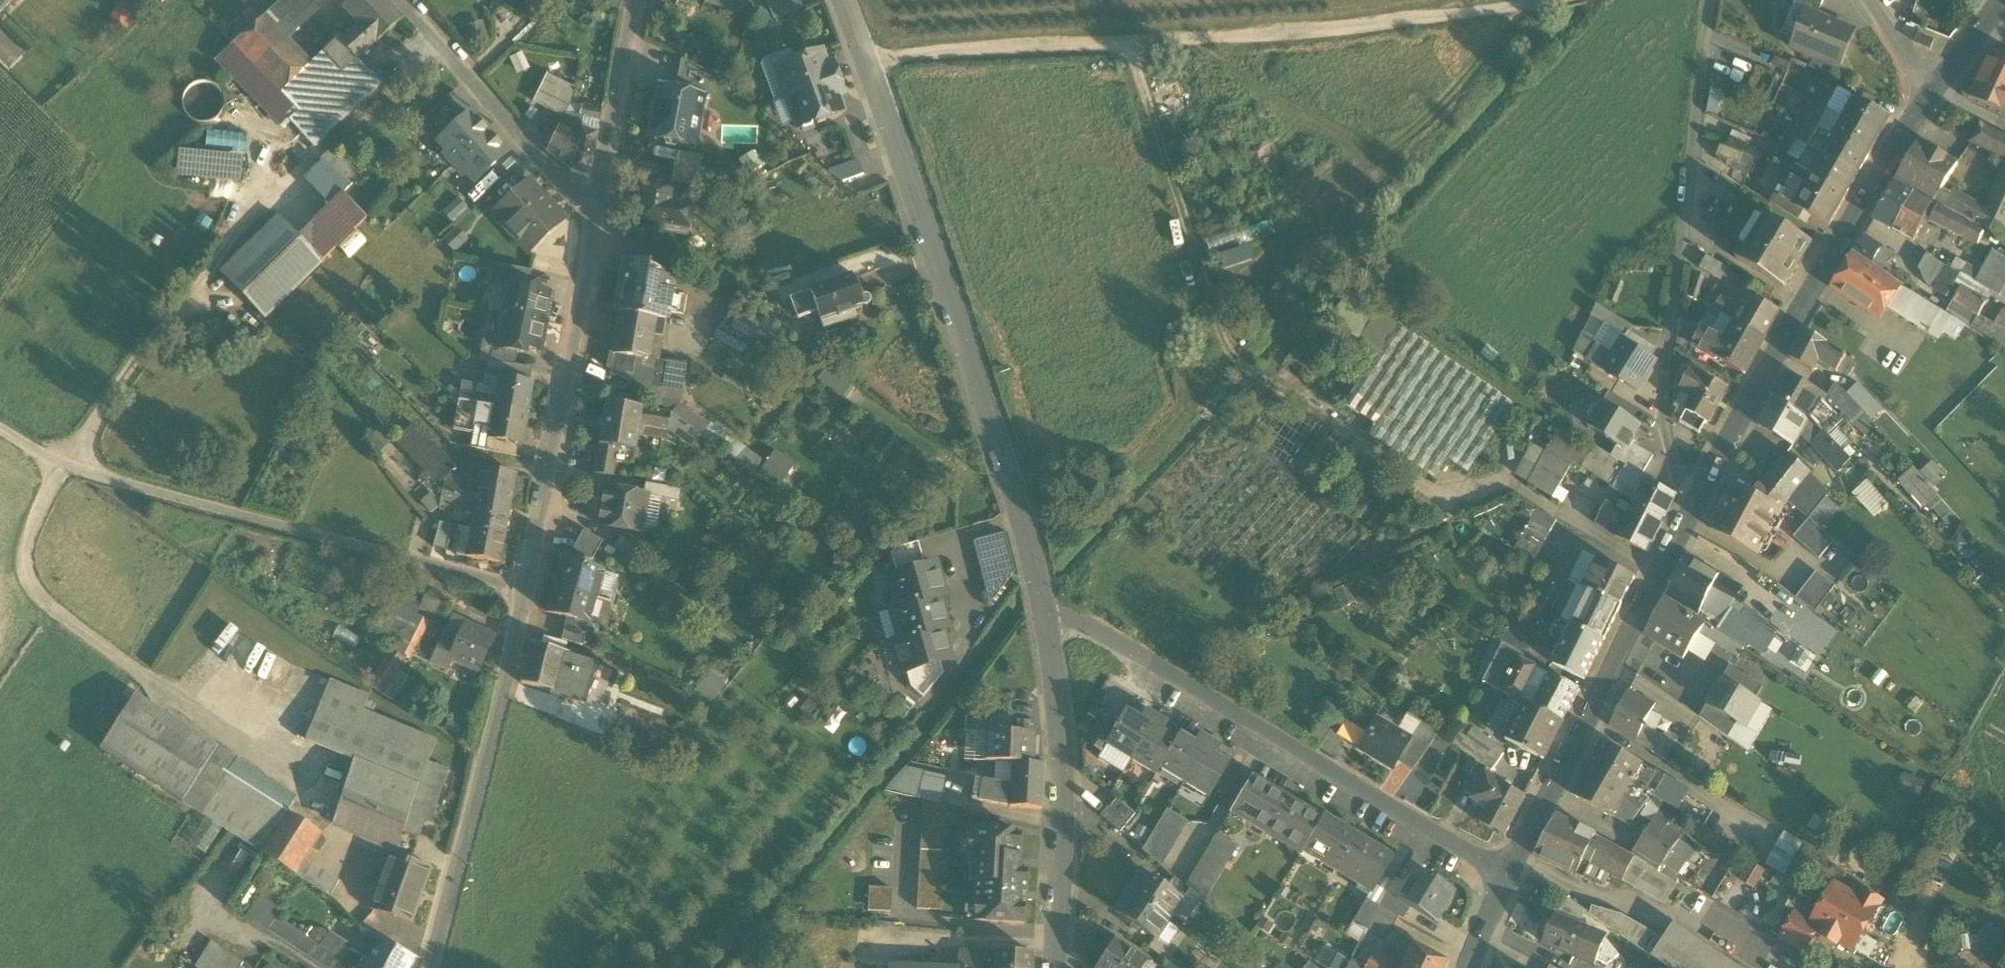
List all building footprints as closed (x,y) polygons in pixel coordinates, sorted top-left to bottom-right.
[(13,0),(0,0),(0,13),(13,0)] [(128,27),(134,5),(115,0),(109,23),(128,27)] [(153,10),(164,0),(143,0),(153,10)] [(315,1),(314,0),(281,0),(275,5),(299,29),(321,7),(315,1)] [(356,60),(357,59),(357,60),(402,20),(384,0),(349,0),(342,6),(359,24),(340,42),(356,60)] [(704,3),(738,14),(743,0),(705,0),(704,3)] [(773,20),(801,9),(798,0),(765,0),(773,20)] [(1825,0),(1796,0),(1795,1),(1811,8),(1820,11),(1825,0)] [(287,40),(299,29),(275,5),(263,17),(287,40)] [(1809,13),(1817,17),(1820,11),(1811,8),(1809,13)] [(222,34),(232,44),(260,19),(250,9),(222,34)] [(1793,51),(1837,69),(1853,32),(1817,17),(1809,13),(1793,51)] [(311,65),(287,40),(263,17),(260,19),(232,44),(281,94),(311,65)] [(0,23),(0,45),(14,60),(29,46),(3,19),(0,23)] [(1916,44),(1930,51),(1934,42),(1920,35),(1918,39),(1916,44)] [(315,69),(311,65),(281,94),(300,113),(320,93),(356,60),(340,42),(315,69)] [(290,122),(300,113),(281,94),(232,44),(216,59),(284,129),(290,122)] [(792,63),(793,58),(790,50),(762,60),(760,66),(773,102),(786,98),(777,73),(793,67),(792,63)] [(2004,112),(2004,57),(1992,51),(1970,97),(2004,112)] [(786,98),(836,80),(834,72),(828,66),(826,67),(821,53),(805,59),(805,58),(801,55),(793,58),(792,63),(793,67),(777,73),(786,98)] [(357,59),(356,60),(320,93),(300,113),(290,122),(313,147),(381,85),(357,60),(357,59)] [(703,98),(709,99),(714,76),(682,60),(676,92),(703,97),(703,98)] [(533,102),(564,118),(566,114),(571,103),(573,88),(547,75),(533,102)] [(839,87),(836,80),(786,98),(795,123),(812,117),(813,121),(817,124),(825,121),(827,117),(826,116),(842,110),(837,96),(839,96),(839,87)] [(182,104),(184,112),(189,118),(196,122),(204,123),(212,121),(218,116),(222,109),(223,101),(221,93),(216,86),(209,83),(201,82),(193,84),(186,89),(183,96),(182,104)] [(1814,101),(1830,111),(1839,96),(1822,86),(1814,101)] [(666,145),(674,146),(678,142),(693,145),(703,98),(703,97),(676,92),(658,88),(655,102),(653,103),(650,121),(651,122),(649,136),(664,139),(666,145)] [(1841,91),(1839,96),(1830,111),(1844,119),(1855,99),(1841,91)] [(1855,99),(1844,119),(1879,138),(1890,119),(1855,99)] [(1819,130),(1830,111),(1814,101),(1807,113),(1802,110),(1797,118),(1819,130)] [(571,103),(566,114),(564,118),(560,125),(580,131),(583,119),(599,121),(601,108),(571,103)] [(469,113),(438,142),(447,151),(443,155),(462,176),(466,173),(475,182),(506,153),(469,113)] [(1808,148),(1819,130),(1797,118),(1787,136),(1808,148)] [(1844,119),(1834,137),(1868,157),(1879,138),(1844,119)] [(1981,123),(1971,142),(2004,160),(2004,135),(1981,123)] [(547,151),(571,168),(580,131),(560,125),(547,151)] [(580,131),(571,168),(570,172),(588,177),(596,135),(580,131)] [(248,149),(248,134),(208,132),(208,144),(230,145),(230,148),(248,149)] [(1729,143),(1746,149),(1749,142),(1732,135),(1729,143)] [(1800,163),(1808,148),(1787,136),(1779,150),(1800,163)] [(1834,137),(1823,156),(1857,176),(1868,157),(1834,137)] [(1896,179),(1917,191),(1940,153),(1924,143),(1920,141),(1896,179)] [(376,158),(383,167),(398,154),(391,145),(376,158)] [(1716,155),(1738,164),(1743,153),(1721,145),(1716,155)] [(321,162),(348,189),(360,177),(332,148),(319,160),(321,162)] [(244,157),(181,151),(178,176),(241,182),(244,157)] [(1738,164),(1750,169),(1755,158),(1743,153),(1738,164)] [(1959,164),(1940,153),(1917,191),(1952,211),(1961,194),(1953,190),(1950,195),(1942,191),(1959,164)] [(1823,156),(1812,175),(1816,178),(1847,195),(1857,176),(1823,156)] [(828,171),(842,182),(863,175),(858,160),(828,170),(828,171)] [(343,194),(348,189),(321,162),(311,172),(342,194),(343,194)] [(673,181),(705,187),(706,184),(704,184),(707,170),(676,164),(673,181)] [(1795,219),(1801,210),(1799,208),(1816,178),(1812,175),(1812,176),(1797,167),(1796,166),(1792,172),(1781,190),(1780,189),(1771,205),(1795,219)] [(725,191),(738,193),(740,183),(754,186),(758,178),(727,172),(727,174),(707,170),(704,184),(706,184),(726,188),(725,191)] [(329,206),(342,194),(311,172),(303,180),(329,206)] [(1995,198),(2004,203),(2004,176),(1995,198)] [(1847,195),(1816,178),(1799,208),(1801,210),(1804,212),(1829,226),(1847,195)] [(504,226),(529,253),(564,221),(527,180),(502,203),(514,217),(504,226)] [(1873,219),(1892,230),(1914,194),(1894,182),(1873,219)] [(664,234),(689,237),(693,209),(670,205),(672,189),(643,185),(637,222),(665,226),(664,234)] [(297,237),(322,262),(366,219),(343,194),(342,194),(329,206),(297,237)] [(1932,204),(1914,194),(1892,230),(1913,241),(1924,219),(1943,228),(1951,214),(1932,204)] [(1960,216),(1981,226),(1989,210),(1961,194),(1952,211),(1960,216)] [(2004,226),(2004,203),(1995,198),(1989,210),(1981,226),(2000,236),(2004,226)] [(443,212),(451,221),(466,207),(458,199),(443,212)] [(492,213),(504,226),(514,217),(502,203),(492,213)] [(1801,210),(1795,219),(1798,221),(1804,212),(1801,210)] [(1736,259),(1783,288),(1811,243),(1764,214),(1736,259)] [(1943,228),(1979,244),(1984,232),(1957,217),(1951,214),(1943,228)] [(220,273),(264,318),(322,262),(297,237),(278,217),(220,273)] [(443,236),(451,251),(468,241),(459,227),(443,236)] [(1855,252),(1872,264),(1883,246),(1866,235),(1865,234),(1855,252)] [(1229,267),(1256,259),(1253,246),(1225,254),(1229,267)] [(2000,297),(2004,288),(2004,258),(1993,251),(1976,283),(2000,297)] [(1699,267),(1720,281),(1727,268),(1707,255),(1699,267)] [(1832,287),(1880,316),(1888,304),(1900,286),(1851,255),(1832,287)] [(1930,286),(1947,296),(1960,274),(1931,257),(1928,255),(1920,268),(1930,286)] [(616,313),(620,313),(653,318),(653,319),(665,321),(672,281),(658,279),(659,271),(647,265),(634,263),(628,266),(627,272),(623,271),(616,313)] [(492,284),(507,287),(509,280),(528,284),(531,271),(496,264),(492,284)] [(854,311),(866,306),(862,296),(855,276),(789,299),(796,319),(817,312),(823,329),(856,318),(854,311)] [(507,287),(502,314),(544,322),(550,295),(536,292),(535,285),(528,284),(509,280),(507,287)] [(1888,304),(1926,327),(1939,307),(1938,307),(1920,295),(1901,284),(1900,286),(1888,304)] [(1947,312),(1967,322),(1980,299),(1971,292),(1971,291),(1961,286),(1947,312)] [(1704,304),(1715,311),(1720,302),(1716,300),(1718,295),(1712,291),(1704,304)] [(866,295),(862,296),(866,306),(869,304),(870,301),(869,297),(866,295)] [(1740,307),(1723,297),(1718,295),(1716,300),(1720,302),(1715,311),(1732,320),(1735,315),(1740,307)] [(1732,320),(1736,322),(1765,338),(1780,313),(1751,297),(1739,318),(1735,315),(1732,320)] [(1605,324),(1626,338),(1630,333),(1633,327),(1597,304),(1591,315),(1605,324)] [(710,341),(736,359),(760,324),(734,306),(710,341)] [(1942,330),(1956,339),(1965,324),(1950,315),(1939,307),(1926,327),(1939,336),(1942,330)] [(646,360),(650,336),(653,319),(653,318),(620,313),(617,332),(619,333),(615,355),(636,358),(646,360)] [(539,350),(544,322),(502,314),(497,341),(496,348),(517,352),(522,353),(525,347),(539,350)] [(665,321),(653,319),(650,336),(662,338),(665,321)] [(1745,374),(1765,338),(1736,322),(1727,339),(1725,343),(1716,358),(1745,374)] [(1605,324),(1596,339),(1599,341),(1597,344),(1613,354),(1622,339),(1653,358),(1657,350),(1630,333),(1626,338),(1605,324)] [(1368,436),(1433,479),(1446,459),(1467,473),(1514,404),(1396,325),(1343,404),(1375,426),(1368,436)] [(1702,330),(1725,343),(1727,339),(1705,326),(1702,330)] [(1694,345),(1716,358),(1725,343),(1702,330),(1694,345)] [(1837,371),(1846,357),(1806,331),(1806,332),(1791,360),(1814,372),(1819,362),(1837,371)] [(1596,339),(1584,332),(1574,351),(1587,359),(1597,344),(1599,341),(1596,339)] [(489,361),(514,366),(517,352),(496,348),(497,341),(483,338),(479,359),(489,361)] [(1622,339),(1613,354),(1603,370),(1637,391),(1656,361),(1653,358),(1622,339)] [(1586,359),(1603,370),(1613,354),(1597,344),(1587,359),(1586,359)] [(606,368),(631,386),(636,358),(615,355),(613,355),(614,354),(608,353),(606,368)] [(1856,364),(1846,357),(1837,371),(1848,377),(1853,368),(1856,364)] [(499,378),(530,383),(532,369),(514,366),(489,361),(487,376),(493,377),(499,378)] [(650,384),(663,386),(667,363),(654,361),(650,384)] [(685,366),(667,363),(663,386),(681,389),(685,366)] [(817,379),(848,396),(854,385),(823,368),(817,379)] [(1705,423),(1706,423),(1714,409),(1726,388),(1705,376),(1704,378),(1690,369),(1679,388),(1694,397),(1686,412),(1687,412),(1705,423)] [(1785,374),(1772,396),(1809,419),(1822,396),(1785,374)] [(499,378),(493,377),(491,389),(477,387),(476,394),(496,397),(499,378)] [(496,397),(494,407),(527,413),(532,384),(530,383),(499,378),(496,397)] [(1864,437),(1875,426),(1869,419),(1850,398),(1836,383),(1827,397),(1845,416),(1864,437)] [(459,401),(494,407),(496,397),(476,394),(477,387),(462,384),(459,401)] [(1858,391),(1850,398),(1869,419),(1877,412),(1858,391)] [(1823,395),(1822,396),(1809,419),(1823,434),(1825,436),(1845,416),(1827,397),(1826,398),(1823,395)] [(1795,444),(1803,430),(1809,419),(1772,396),(1757,423),(1795,444)] [(453,430),(472,434),(474,425),(489,427),(487,438),(493,439),(518,444),(521,444),(527,413),(494,407),(459,401),(458,401),(453,430)] [(1602,402),(1600,406),(1590,423),(1587,427),(1606,438),(1606,440),(1617,446),(1625,451),(1630,442),(1633,436),(1640,425),(1602,402)] [(678,403),(670,414),(701,436),(707,428),(694,419),(696,416),(678,403)] [(598,446),(616,449),(634,452),(637,435),(641,436),(641,435),(642,426),(642,425),(639,424),(641,410),(605,404),(598,446)] [(1588,415),(1590,423),(1600,406),(1592,408),(1588,415)] [(642,426),(668,431),(670,414),(641,410),(639,424),(642,425),(642,426)] [(1680,424),(1699,434),(1705,423),(1687,412),(1680,424)] [(694,451),(701,436),(670,414),(668,431),(694,451)] [(1803,430),(1812,438),(1815,441),(1823,434),(1809,419),(1803,430)] [(395,441),(442,493),(444,480),(448,476),(455,469),(433,443),(432,444),(412,424),(395,441)] [(492,446),(493,439),(487,438),(489,427),(474,425),(472,434),(471,443),(485,446),(492,446)] [(666,439),(668,431),(642,426),(641,435),(666,439)] [(1559,432),(1546,453),(1571,467),(1574,462),(1582,467),(1591,452),(1559,432)] [(1825,436),(1823,434),(1815,441),(1812,445),(1838,472),(1849,461),(1825,436)] [(491,452),(515,456),(518,444),(493,439),(492,446),(491,452)] [(1634,445),(1630,442),(1625,451),(1617,446),(1611,457),(1626,466),(1632,470),(1641,477),(1654,456),(1634,445)] [(593,475),(612,478),(614,463),(616,449),(598,446),(593,475)] [(1617,483),(1626,466),(1611,457),(1595,446),(1591,452),(1582,467),(1614,488),(1617,483)] [(1529,482),(1546,453),(1536,447),(1519,477),(1529,482)] [(632,466),(634,452),(616,449),(614,463),(632,466)] [(782,488),(796,463),(774,451),(768,461),(746,449),(737,463),(782,488)] [(1529,483),(1553,498),(1571,467),(1546,453),(1529,482),(1529,483)] [(1788,502),(1788,503),(1807,479),(1811,474),(1786,454),(1763,482),(1788,502)] [(1925,469),(1935,484),(1946,477),(1936,462),(1925,469)] [(461,465),(460,473),(469,474),(467,487),(478,489),(482,469),(461,465)] [(1638,495),(1634,503),(1664,519),(1676,496),(1645,480),(1641,477),(1632,470),(1626,466),(1617,483),(1638,495)] [(478,489),(476,499),(510,505),(515,475),(482,469),(478,489)] [(1926,504),(1932,511),(1942,502),(1936,495),(1936,494),(1914,469),(1902,480),(1925,505),(1926,504)] [(458,485),(467,487),(469,474),(460,473),(459,478),(460,478),(458,485)] [(459,478),(448,476),(444,480),(442,493),(456,496),(458,485),(460,478),(459,478)] [(1809,519),(1826,498),(1828,496),(1807,479),(1788,503),(1809,519)] [(1870,480),(1855,493),(1876,516),(1891,503),(1870,480)] [(1763,482),(1752,496),(1781,512),(1788,502),(1763,482)] [(677,503),(680,490),(645,484),(643,496),(646,496),(646,497),(661,500),(677,503)] [(458,485),(456,496),(476,499),(478,489),(467,487),(458,485)] [(1782,513),(1781,512),(1752,496),(1733,486),(1710,529),(1759,555),(1782,513)] [(598,526),(640,533),(641,529),(646,497),(646,496),(643,496),(605,489),(598,526)] [(455,506),(474,509),(476,499),(456,496),(442,493),(439,505),(439,510),(454,512),(455,506)] [(439,510),(439,505),(430,494),(420,503),(431,515),(437,510),(439,510)] [(646,497),(641,529),(655,532),(661,500),(646,497)] [(1842,511),(1826,498),(1809,519),(1824,532),(1842,511)] [(510,505),(476,499),(474,509),(471,529),(504,535),(510,505)] [(1665,519),(1664,519),(1634,503),(1631,507),(1620,502),(1616,510),(1607,503),(1596,523),(1616,537),(1648,553),(1665,519)] [(1521,539),(1540,550),(1557,520),(1538,510),(1521,539)] [(1793,538),(1819,560),(1835,541),(1824,532),(1809,519),(1793,538)] [(432,548),(446,552),(453,526),(439,523),(432,548)] [(456,556),(466,558),(471,529),(458,526),(457,533),(460,533),(456,556)] [(499,564),(504,535),(471,529),(466,558),(499,564)] [(572,551),(591,562),(602,542),(583,531),(572,551)] [(1003,534),(973,542),(989,605),(1013,573),(1003,534)] [(613,548),(635,560),(641,549),(619,538),(613,548)] [(924,567),(917,542),(896,548),(889,555),(895,575),(924,567)] [(1579,587),(1584,590),(1599,560),(1583,552),(1568,580),(1579,587)] [(1667,594),(1700,611),(1702,606),(1710,591),(1718,576),(1719,574),(1687,556),(1667,594)] [(561,559),(553,587),(595,599),(602,573),(587,569),(585,565),(561,559)] [(1584,590),(1590,593),(1590,591),(1621,607),(1635,578),(1599,560),(1584,590)] [(888,577),(897,608),(891,609),(899,639),(894,641),(903,673),(905,672),(939,662),(949,660),(940,630),(946,628),(938,598),(944,596),(934,564),(924,567),(895,575),(888,577)] [(1555,572),(1549,584),(1542,596),(1555,603),(1562,591),(1568,580),(1555,572)] [(1796,599),(1816,613),(1836,586),(1817,572),(1796,599)] [(1734,604),(1737,605),(1745,590),(1718,576),(1710,591),(1734,604)] [(377,642),(392,649),(397,653),(407,636),(417,616),(421,605),(428,591),(415,586),(404,610),(395,606),(377,642)] [(588,625),(595,599),(553,587),(546,613),(567,619),(588,625)] [(1579,587),(1561,620),(1573,626),(1590,593),(1584,590),(1579,587)] [(421,605),(448,617),(454,603),(428,591),(421,605)] [(1590,593),(1573,626),(1572,627),(1603,642),(1621,607),(1590,591),(1590,593)] [(1734,604),(1710,591),(1702,606),(1725,618),(1730,610),(1734,604)] [(1646,635),(1684,660),(1688,652),(1700,633),(1706,624),(1665,598),(1646,635)] [(1737,605),(1734,604),(1730,610),(1740,617),(1745,610),(1737,605)] [(1697,616),(1717,629),(1725,618),(1702,606),(1700,611),(1697,616)] [(1749,649),(1751,647),(1767,624),(1745,610),(1740,617),(1730,610),(1725,618),(1717,629),(1749,649)] [(405,657),(409,659),(428,621),(417,616),(407,636),(397,653),(405,657)] [(457,641),(458,641),(466,623),(452,617),(444,635),(457,641)] [(561,641),(582,647),(588,625),(567,619),(561,641)] [(1550,637),(1564,643),(1572,627),(1573,626),(1561,620),(1559,619),(1550,637)] [(453,663),(477,674),(494,636),(466,623),(458,641),(457,641),(448,660),(448,661),(453,663)] [(1700,633),(1709,638),(1715,630),(1706,624),(1700,633)] [(1779,633),(1767,624),(1751,647),(1763,655),(1779,633)] [(1584,680),(1603,642),(1572,627),(1564,643),(1554,664),(1584,680)] [(1525,656),(1533,643),(1510,629),(1502,643),(1504,644),(1524,656),(1525,656)] [(1744,648),(1715,630),(1709,638),(1717,643),(1738,657),(1744,648)] [(1700,633),(1688,652),(1705,663),(1717,643),(1709,638),(1700,633)] [(1483,683),(1504,694),(1521,660),(1524,656),(1504,644),(1483,683)] [(521,684),(551,693),(553,693),(559,667),(563,654),(531,645),(521,684)] [(397,653),(392,649),(381,666),(394,676),(405,657),(397,653)] [(559,667),(587,675),(591,664),(569,657),(569,656),(563,654),(559,667)] [(1536,668),(1521,660),(1504,694),(1519,701),(1536,668)] [(905,672),(909,688),(922,699),(943,675),(939,662),(905,672)] [(380,694),(394,676),(381,666),(368,685),(380,694)] [(587,675),(559,667),(553,693),(551,693),(551,696),(580,704),(587,675)] [(1722,680),(1752,698),(1760,685),(1730,667),(1722,680)] [(1550,675),(1536,668),(1519,701),(1525,704),(1526,703),(1533,707),(1550,675)] [(1550,675),(1533,707),(1533,708),(1562,723),(1579,690),(1550,675)] [(1737,723),(1745,727),(1759,702),(1752,698),(1722,680),(1707,705),(1737,723)] [(436,742),(371,715),(362,711),(366,701),(368,697),(329,681),(304,740),(353,761),(353,759),(417,786),(427,762),(436,742)] [(1611,726),(1637,741),(1645,727),(1655,705),(1629,691),(1611,726)] [(100,750),(182,803),(217,748),(135,695),(100,750)] [(375,705),(366,701),(362,711),(371,715),(375,705)] [(1772,710),(1759,702),(1745,727),(1758,735),(1772,710)] [(1525,704),(1513,728),(1549,749),(1562,723),(1533,708),(1533,707),(1526,703),(1525,704)] [(1700,718),(1728,738),(1737,723),(1707,705),(1700,718)] [(1106,746),(1130,760),(1156,717),(1146,711),(1140,721),(1125,712),(1117,726),(1105,745),(1106,746)] [(966,733),(986,735),(986,732),(1009,734),(1010,720),(967,717),(966,733)] [(1087,743),(1102,752),(1106,746),(1105,745),(1117,726),(1103,717),(1087,743)] [(1154,775),(1158,769),(1175,741),(1160,733),(1166,723),(1156,717),(1130,760),(1154,775)] [(1346,743),(1358,750),(1368,733),(1348,720),(1337,738),(1346,743)] [(1358,750),(1391,771),(1399,759),(1410,740),(1377,720),(1368,733),(1358,750)] [(1745,727),(1737,723),(1728,738),(1748,752),(1758,735),(1745,727)] [(1459,750),(1472,732),(1461,724),(1448,742),(1459,750)] [(1673,758),(1677,760),(1684,749),(1645,727),(1637,741),(1671,761),(1673,758)] [(1543,760),(1549,749),(1513,728),(1506,741),(1543,761),(1543,760)] [(984,763),(1010,765),(1031,766),(1032,751),(1030,751),(1031,735),(1009,734),(986,732),(986,735),(984,763)] [(1459,750),(1477,762),(1491,772),(1504,754),(1472,732),(1459,750)] [(1318,750),(1334,760),(1346,743),(1337,738),(1330,733),(1318,750)] [(1158,769),(1183,783),(1209,741),(1199,735),(1193,744),(1179,735),(1175,741),(1158,769)] [(1403,762),(1413,768),(1430,744),(1418,737),(1414,743),(1403,762)] [(1399,759),(1403,762),(1414,743),(1410,740),(1399,759)] [(1219,747),(1209,741),(1183,783),(1208,799),(1214,789),(1228,765),(1213,756),(1219,747)] [(1611,816),(1612,817),(1642,765),(1604,743),(1574,795),(1611,816)] [(182,803),(202,815),(237,761),(217,748),(182,803)] [(412,801),(417,786),(353,759),(353,761),(332,823),(395,849),(396,850),(412,801)] [(202,815),(261,853),(287,812),(287,813),(293,804),(268,781),(237,761),(202,815)] [(448,769),(427,762),(417,786),(412,801),(434,808),(448,769)] [(1488,776),(1491,772),(1477,762),(1465,783),(1478,790),(1486,775),(1488,776)] [(1010,765),(1009,792),(1008,807),(1041,809),(1043,767),(1031,766),(1010,765)] [(1214,789),(1223,795),(1238,771),(1228,765),(1214,789)] [(1628,828),(1654,793),(1648,789),(1658,773),(1642,765),(1612,817),(1611,816),(1610,818),(1611,818),(1628,828)] [(1659,772),(1658,773),(1648,789),(1654,793),(1657,795),(1662,785),(1674,792),(1678,783),(1659,772)] [(1474,798),(1489,806),(1501,783),(1488,776),(1486,775),(1478,790),(1474,798)] [(1925,783),(1903,775),(1897,790),(1920,798),(1925,783)] [(1287,843),(1301,852),(1320,821),(1250,779),(1231,810),(1245,818),(1243,822),(1285,847),(1287,843)] [(1526,797),(1501,783),(1489,806),(1480,823),(1505,836),(1526,797)] [(1662,785),(1657,795),(1657,797),(1667,803),(1678,809),(1690,790),(1678,783),(1674,792),(1662,785)] [(917,798),(941,803),(944,790),(920,785),(917,798)] [(975,800),(1008,807),(1009,792),(978,785),(975,800)] [(1646,814),(1656,820),(1661,812),(1667,803),(1657,797),(1646,814)] [(1115,799),(1108,808),(1126,824),(1134,814),(1115,799)] [(368,909),(412,925),(418,906),(413,904),(426,866),(410,861),(425,820),(430,822),(434,808),(412,801),(396,850),(395,849),(393,855),(389,853),(382,872),(385,873),(378,892),(375,891),(368,909)] [(916,909),(939,910),(945,807),(923,802),(916,909)] [(1119,833),(1126,824),(1108,808),(1106,807),(1099,816),(1119,833)] [(1141,851),(1160,866),(1186,822),(1167,810),(1166,810),(1141,851)] [(261,853),(294,876),(304,861),(321,834),(287,813),(287,812),(261,853)] [(1661,812),(1656,820),(1667,828),(1672,819),(1661,812)] [(1535,856),(1580,877),(1587,862),(1613,876),(1623,882),(1635,858),(1595,837),(1596,835),(1557,816),(1535,856)] [(1322,818),(1320,821),(1301,852),(1370,893),(1371,894),(1381,877),(1391,859),(1322,818)] [(1681,837),(1667,828),(1656,820),(1637,850),(1662,866),(1681,837)] [(973,921),(1023,924),(1026,868),(1018,867),(1020,835),(1003,834),(1003,832),(968,830),(967,838),(966,854),(966,866),(969,866),(976,867),(975,883),(974,903),(973,919),(973,921)] [(1779,842),(1798,853),(1803,843),(1785,832),(1779,842)] [(1210,846),(1230,858),(1236,848),(1216,836),(1210,846)] [(1790,866),(1798,853),(1779,842),(1771,856),(1790,866)] [(1185,887),(1204,903),(1230,858),(1210,846),(1185,887)] [(1765,866),(1785,876),(1789,868),(1790,866),(1771,856),(1769,858),(1765,866)] [(1623,882),(1664,905),(1677,883),(1676,882),(1659,873),(1635,858),(1623,882)] [(338,883),(304,861),(294,876),(329,898),(338,883)] [(1608,886),(1613,876),(1587,862),(1580,877),(1603,888),(1608,886)] [(413,904),(418,906),(431,868),(426,866),(413,904)] [(385,873),(382,872),(375,891),(378,892),(385,873)] [(1141,872),(1128,892),(1168,919),(1182,900),(1141,872)] [(1409,908),(1433,924),(1451,895),(1414,872),(1396,900),(1409,908)] [(1365,901),(1378,907),(1385,893),(1391,883),(1381,877),(1371,894),(1370,893),(1365,901)] [(1838,941),(1853,949),(1861,935),(1865,937),(1873,924),(1869,922),(1881,902),(1864,892),(1859,900),(1835,886),(1813,924),(1812,925),(1818,929),(1824,933),(1822,936),(1836,944),(1838,941)] [(867,911),(890,912),(892,889),(869,887),(867,911)] [(1155,939),(1168,919),(1128,892),(1114,912),(1155,939)] [(1396,900),(1385,893),(1378,907),(1396,917),(1402,920),(1409,908),(1396,900)] [(1557,917),(1579,926),(1585,913),(1564,900),(1557,917)] [(1352,923),(1366,930),(1378,907),(1365,901),(1352,923)] [(1396,917),(1378,907),(1366,930),(1385,940),(1396,917)] [(1591,917),(1612,931),(1620,915),(1594,908),(1591,917)] [(1782,938),(1805,952),(1818,929),(1812,925),(1813,924),(1796,914),(1782,938)] [(1665,941),(1620,915),(1612,931),(1653,959),(1665,941)] [(1543,944),(1577,958),(1587,933),(1588,930),(1579,926),(1557,917),(1555,916),(1543,944)] [(1991,965),(2004,957),(2004,946),(1993,924),(1974,934),(1991,965)] [(1665,941),(1653,959),(1667,967),(1740,967),(1676,925),(1665,941)] [(1595,965),(1597,961),(1605,941),(1587,933),(1577,958),(1595,965)] [(415,958),(375,937),(363,957),(356,967),(410,967),(415,958)] [(1606,940),(1605,941),(1597,961),(1607,966),(1607,965),(1615,958),(1615,959),(1619,956),(1606,940)] [(1146,962),(1112,941),(1095,967),(1142,967),(1146,962)] [(346,967),(356,967),(363,957),(352,951),(354,947),(344,942),(333,960),(346,967)] [(1446,962),(1411,944),(1399,967),(1442,967),(1446,962)] [(1314,961),(1327,967),(1335,967),(1341,958),(1323,947),(1314,961)] [(209,967),(240,967),(243,963),(222,948),(209,967)] [(958,967),(994,967),(995,951),(959,949),(958,967)] [(1351,967),(1364,967),(1372,954),(1362,949),(1351,967)] [(1032,953),(995,951),(994,967),(1031,967),(1032,953)] [(1372,954),(1364,967),(1397,967),(1372,954)]
